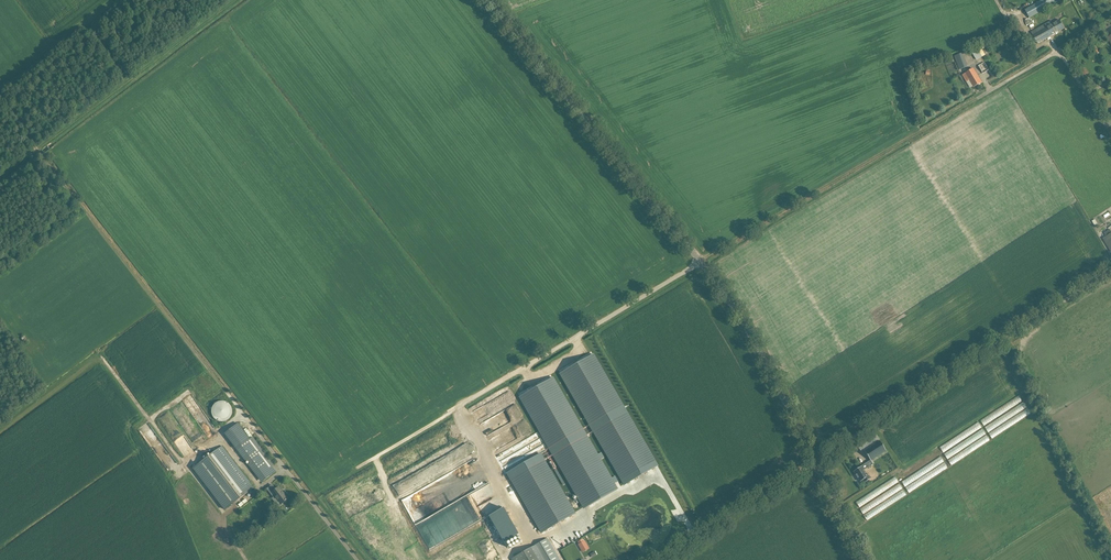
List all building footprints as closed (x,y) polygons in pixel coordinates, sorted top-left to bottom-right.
[(1029,17),(1061,0),(1041,0),(1024,9),(1029,17)] [(1065,28),(1062,24),(1059,19),(1052,23),(1051,20),(1031,32),(1038,44),(1065,28)] [(983,56),(980,50),(973,53),(976,59),(983,56)] [(968,70),(962,52),(954,55),(960,72),(968,70)] [(985,62),(978,66),(983,74),(989,70),(985,62)] [(967,82),(970,80),(974,87),(982,82),(973,68),(963,74),(967,82)] [(1103,238),(1110,251),(1110,230),(1110,229),(1105,233),(1107,236),(1103,238)] [(593,354),(560,373),(593,431),(624,484),(657,465),(626,412),(593,354)] [(546,382),(520,397),(584,507),(617,489),(614,484),(615,483),(618,481),(615,476),(612,478),(611,479),(600,460),(601,459),(604,458),(601,452),(598,454),(597,455),(553,378),(546,382)] [(1020,395),(980,419),(984,425),(1024,401),(1020,395)] [(217,402),(216,403),(214,404),(214,405),(212,408),(212,409),(212,411),(212,412),(212,414),(212,415),(213,417),(214,418),(215,419),(216,420),(217,421),(219,421),(220,422),(222,422),(224,422),(226,421),(229,419),(230,418),(231,417),(231,415),(232,414),(232,412),(232,411),(232,409),(231,408),(231,406),(229,404),(227,402),(225,401),(223,401),(220,401),(219,402),(217,402)] [(991,437),(1032,415),(1024,401),(1010,409),(999,415),(1000,418),(985,426),(991,437)] [(476,411),(479,417),(488,414),(485,407),(476,411)] [(979,422),(939,446),(942,452),(983,428),(979,422)] [(274,465),(252,437),(250,439),(238,423),(224,433),(246,462),(248,460),(263,481),(276,471),(272,467),(274,465)] [(511,439),(527,431),(524,424),(507,432),(511,439)] [(943,452),(951,465),(990,440),(983,428),(943,452)] [(879,441),(864,451),(870,460),(886,451),(879,441)] [(225,510),(230,506),(254,488),(222,447),(208,457),(199,464),(193,469),(225,510)] [(540,454),(507,473),(541,532),(574,513),(540,454)] [(942,457),(901,479),(908,491),(948,469),(942,457)] [(861,466),(853,471),(860,482),(863,480),(865,482),(870,479),(866,473),(866,474),(861,466)] [(855,501),(867,520),(907,495),(895,476),(855,501)] [(273,497),(272,498),(275,503),(276,502),(278,501),(281,504),(284,502),(288,499),(279,487),(276,489),(275,490),(272,493),(275,496),(274,497),(273,497)] [(483,518),(502,509),(492,489),(492,493),(490,489),(485,490),(488,494),(488,492),(489,492),(492,497),(492,502),(489,503),(489,509),(483,512),(484,516),(483,516),(473,521),(478,521),(483,518)] [(503,508),(489,516),(504,543),(519,534),(503,508)] [(547,539),(531,548),(538,559),(559,559),(547,539)] [(578,544),(582,551),(588,547),(584,541),(582,539),(578,542),(579,544),(578,544)] [(531,548),(512,559),(513,559),(538,559),(531,548)]
